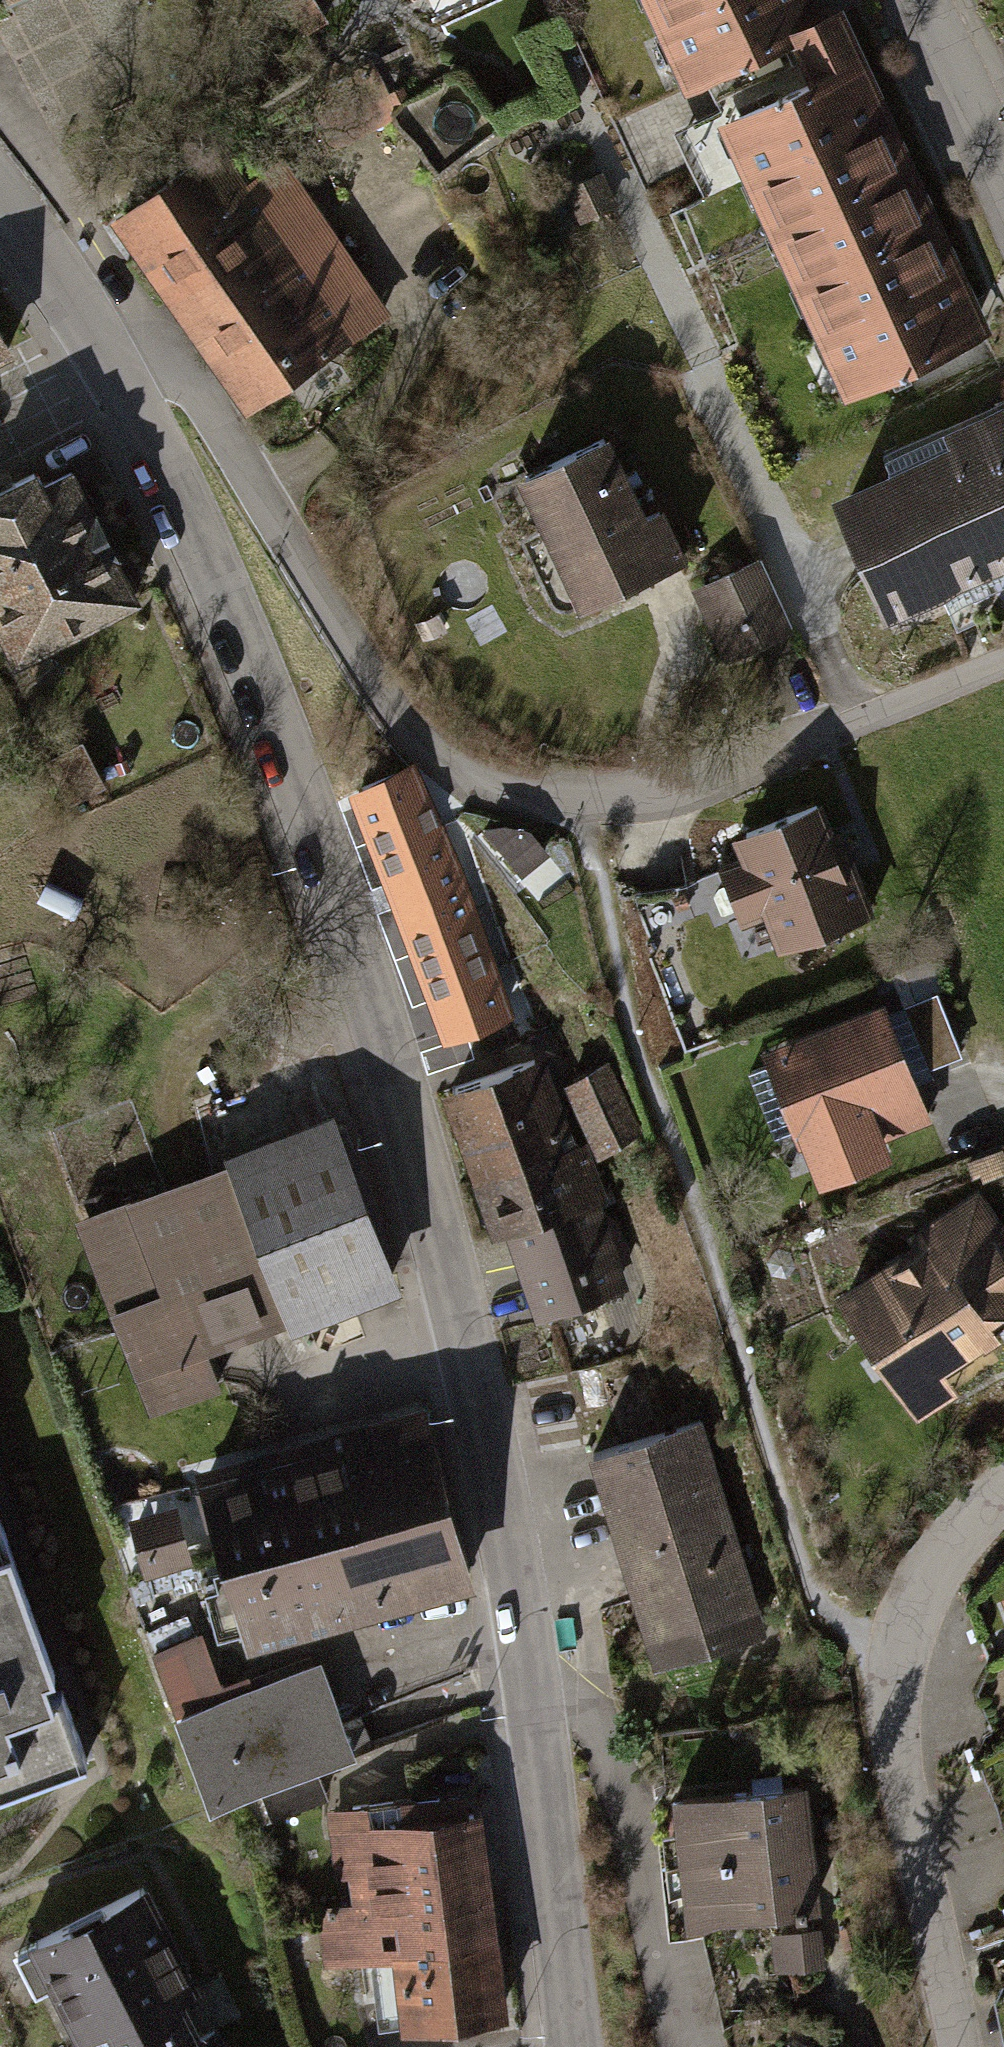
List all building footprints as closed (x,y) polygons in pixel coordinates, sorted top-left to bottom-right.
[(314,0),(285,0),(306,33),(326,19),(314,0)] [(686,96),(792,47),(835,27),(830,17),(822,0),(641,0),(686,96)] [(792,47),(810,84),(866,58),(844,10),(830,17),(835,27),(792,47)] [(810,84),(717,127),(845,402),(994,333),(866,58),(810,84)] [(257,122),(111,222),(245,417),(392,316),(257,122)] [(18,357),(0,324),(0,367),(18,357)] [(832,501),(887,628),(1003,577),(1003,411),(886,462),(892,475),(832,501)] [(611,440),(517,484),(579,617),(690,565),(664,511),(648,519),(611,440)] [(12,671),(141,607),(72,472),(42,487),(36,474),(0,491),(0,647),(12,671)] [(760,559),(692,590),(726,665),(795,634),(760,559)] [(411,771),(358,792),(405,916),(449,1034),(507,1010),(468,917),(474,914),(411,771)] [(826,816),(737,852),(749,881),(721,892),(743,945),(769,934),(779,958),(869,921),(826,816)] [(892,993),(920,1070),(967,1053),(939,976),(892,993)] [(890,1015),(768,1057),(802,1154),(924,1111),(890,1015)] [(539,1059),(455,1087),(486,1179),(570,1151),(539,1059)] [(607,1066),(570,1083),(601,1148),(638,1131),(607,1066)] [(336,1128),(85,1220),(154,1407),(405,1314),(336,1128)] [(515,1222),(545,1312),(618,1287),(608,1256),(626,1250),(618,1225),(605,1219),(600,1203),(612,1198),(602,1170),(589,1174),(580,1148),(570,1151),(486,1179),(501,1227),(515,1222)] [(839,1306),(916,1411),(1003,1348),(964,1296),(1003,1267),(1003,1228),(983,1200),(839,1306)] [(699,1420),(586,1450),(641,1661),(755,1632),(699,1420)] [(427,1422),(206,1484),(229,1566),(202,1575),(219,1632),(245,1625),(247,1630),(470,1571),(427,1422)] [(77,1762),(0,1548),(0,1790),(77,1762)] [(196,1634),(152,1649),(209,1802),(237,1792),(260,1784),(271,1814),(325,1795),(314,1765),(353,1751),(319,1662),(218,1699),(196,1634)] [(795,1779),(674,1799),(694,1918),(815,1898),(795,1779)] [(362,1916),(487,1901),(476,1811),(442,1815),(439,1794),(351,1804),(361,1906),(362,1916)] [(487,1901),(362,1916),(361,1906),(321,1911),(327,1959),(370,1954),(376,2001),(409,1997),(413,2023),(501,2012),(487,1901)] [(47,1956),(22,1970),(63,2046),(212,2046),(196,2017),(138,1908),(47,1956)]
